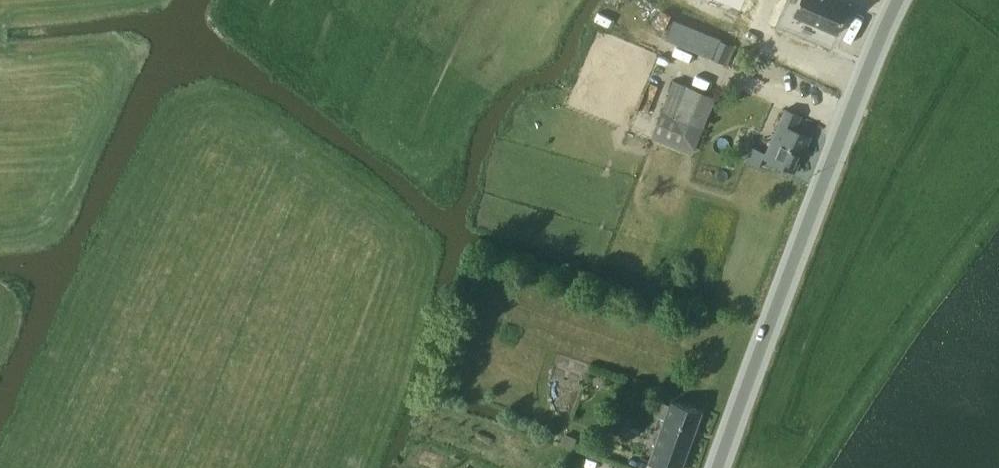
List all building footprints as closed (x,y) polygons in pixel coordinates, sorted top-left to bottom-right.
[(794,15),(839,34),(852,4),(844,0),(801,0),(794,15)] [(674,19),(666,40),(713,59),(721,38),(674,19)] [(721,41),(714,58),(728,65),(736,47),(721,41)] [(694,155),(717,97),(689,86),(676,119),(662,113),(652,138),(694,155)] [(785,109),(763,157),(796,171),(811,137),(796,130),(802,116),(785,109)] [(650,461),(669,467),(683,467),(703,411),(672,400),(650,461)]
